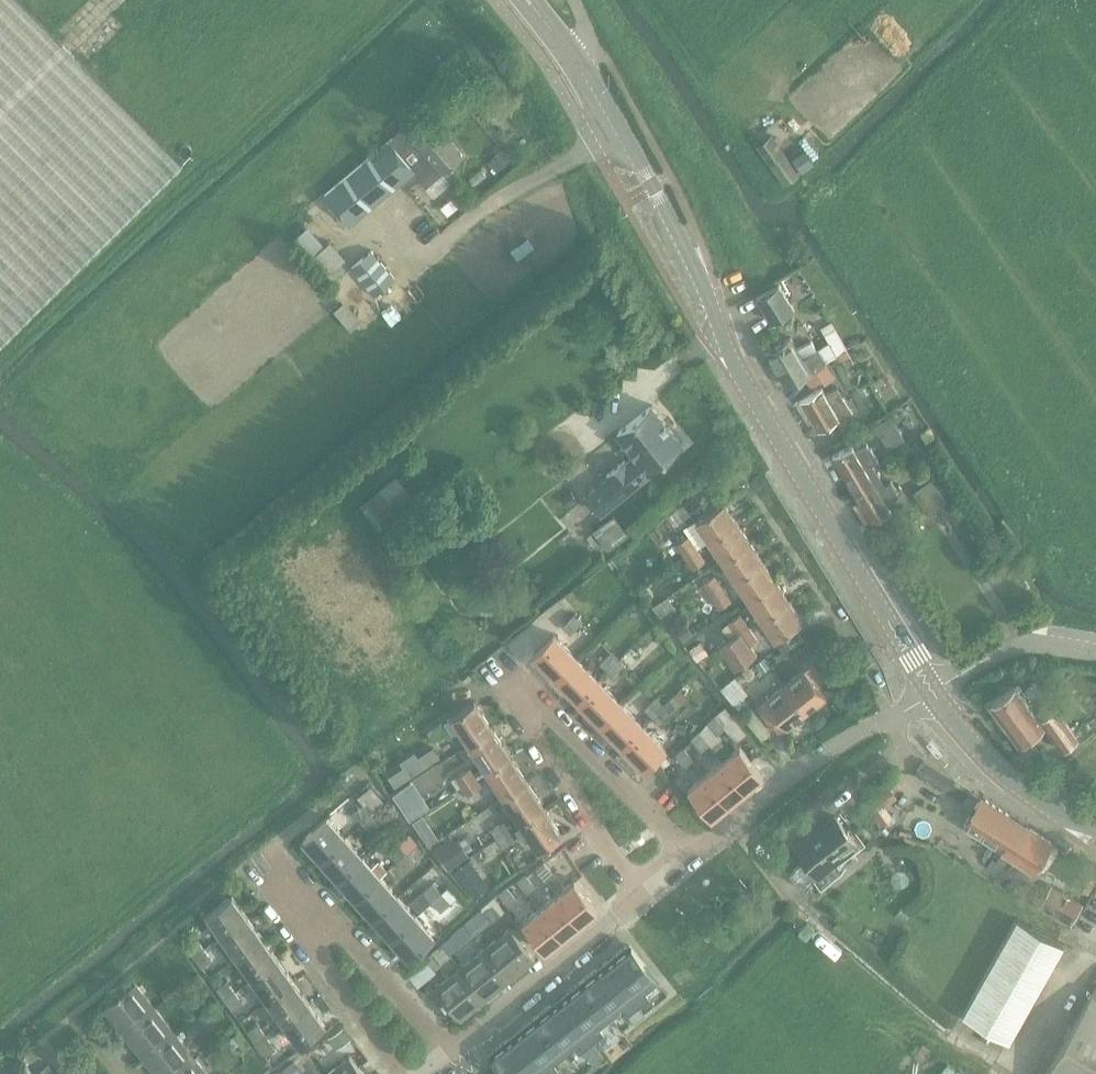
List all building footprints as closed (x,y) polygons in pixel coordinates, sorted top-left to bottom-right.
[(84,66),(55,37),(18,0),(0,0),(0,348),(183,166),(84,66)] [(407,126),(325,195),(350,224),(401,182),(405,188),(419,176),(426,185),(443,171),(463,154),(432,118),(413,134),(407,126)] [(784,184),(800,173),(772,133),(756,144),(784,184)] [(505,146),(489,160),(497,170),(514,156),(505,146)] [(803,150),(794,157),(803,170),(813,163),(803,150)] [(305,227),(295,236),(312,256),(323,247),(305,227)] [(374,294),(394,277),(372,251),(352,268),(374,294)] [(757,298),(772,322),(794,309),(779,284),(757,298)] [(790,338),(766,353),(787,385),(803,375),(811,388),(824,380),(826,384),(836,377),(827,363),(828,363),(827,360),(848,347),(837,328),(825,335),(829,341),(817,349),(811,338),(796,347),(790,338)] [(816,431),(850,411),(836,387),(823,394),(819,388),(798,401),(816,431)] [(650,473),(648,470),(682,443),(652,405),(617,432),(635,455),(627,461),(625,460),(607,475),(608,476),(586,494),(601,512),(650,473)] [(890,414),(875,423),(887,445),(903,436),(890,414)] [(831,456),(851,489),(888,467),(884,460),(878,459),(869,445),(868,445),(866,441),(854,448),(851,444),(831,456)] [(892,473),(888,467),(851,489),(872,522),(891,509),(888,504),(898,499),(895,494),(898,492),(890,479),(892,473)] [(739,479),(746,475),(742,469),(735,473),(739,479)] [(913,492),(928,513),(947,499),(932,478),(913,492)] [(396,495),(377,510),(386,522),(406,507),(396,495)] [(694,520),(760,618),(787,600),(720,502),(694,520)] [(613,513),(592,530),(594,534),(608,551),(630,533),(613,513)] [(675,544),(684,557),(697,548),(688,535),(675,544)] [(684,557),(693,570),(706,561),(697,548),(684,557)] [(701,583),(710,596),(723,587),(714,574),(701,583)] [(710,596),(719,609),(732,600),(723,587),(710,596)] [(787,600),(760,618),(773,638),(800,620),(788,601),(787,600)] [(576,614),(564,626),(570,633),(583,622),(576,614)] [(740,614),(723,627),(730,638),(748,626),(740,614)] [(685,622),(675,629),(683,640),(693,632),(685,622)] [(757,639),(748,626),(730,638),(719,646),(734,670),(757,654),(750,644),(757,639)] [(532,652),(555,675),(573,657),(550,634),(532,652)] [(701,641),(689,649),(697,661),(709,653),(701,641)] [(599,662),(606,669),(616,658),(610,652),(599,662)] [(555,675),(577,697),(595,679),(573,657),(555,675)] [(616,658),(606,669),(615,678),(626,667),(616,658)] [(783,684),(805,712),(824,696),(816,686),(824,680),(810,663),(783,684)] [(734,676),(720,687),(734,704),(748,693),(734,676)] [(577,697),(599,720),(617,702),(595,679),(577,697)] [(785,728),(805,712),(783,684),(756,706),(769,722),(776,717),(785,728)] [(1061,748),(1076,737),(1055,708),(1039,720),(1016,687),(991,705),(1019,743),(1044,725),(1061,748)] [(661,703),(650,714),(660,724),(681,702),(673,694),(663,704),(661,703)] [(656,697),(644,709),(650,714),(661,703),(656,697)] [(449,716),(467,743),(489,728),(471,701),(449,716)] [(599,720),(621,742),(640,724),(617,702),(599,720)] [(726,708),(715,718),(724,729),(735,741),(746,733),(739,724),(726,708)] [(715,718),(699,732),(708,744),(724,729),(715,718)] [(441,721),(428,729),(434,739),(447,731),(441,721)] [(677,723),(674,731),(684,734),(686,726),(677,723)] [(662,747),(640,724),(621,742),(644,765),(662,747)] [(467,743),(484,769),(506,754),(489,728),(467,743)] [(699,732),(691,740),(701,750),(708,744),(699,732)] [(433,746),(419,756),(426,767),(440,757),(433,746)] [(721,760),(744,789),(762,775),(739,746),(721,760)] [(694,760),(684,747),(676,753),(686,766),(694,760)] [(484,769),(501,795),(524,781),(506,754),(484,769)] [(704,773),(727,802),(744,789),(721,760),(704,773)] [(951,778),(923,760),(915,772),(944,790),(951,778)] [(457,775),(463,783),(476,774),(471,766),(457,775)] [(403,767),(389,776),(396,787),(410,777),(403,767)] [(709,816),(727,802),(704,773),(686,787),(709,816)] [(482,784),(476,774),(463,783),(469,792),(482,784)] [(501,795),(518,822),(541,807),(524,781),(501,795)] [(353,812),(361,821),(384,800),(370,784),(357,796),(363,803),(353,812)] [(1051,840),(1031,828),(982,797),(965,825),(980,834),(974,844),(985,851),(988,846),(992,849),(995,843),(1003,848),(996,860),(993,857),(988,866),(999,873),(1010,854),(1033,868),(1051,840)] [(384,800),(361,821),(371,833),(382,824),(371,813),(385,801),(384,800)] [(885,805),(874,812),(882,823),(893,816),(885,805)] [(558,834),(541,807),(518,822),(536,848),(558,834)] [(791,867),(788,870),(789,871),(801,886),(816,875),(856,844),(834,816),(794,847),(803,858),(791,867)] [(302,837),(320,857),(343,837),(325,817),(302,837)] [(492,829),(496,836),(510,827),(505,820),(492,829)] [(517,838),(510,827),(496,836),(497,837),(500,841),(501,843),(503,846),(517,838)] [(388,852),(396,861),(417,842),(410,833),(388,852)] [(343,837),(320,857),(338,877),(361,857),(343,837)] [(497,837),(483,846),(487,852),(501,843),(500,841),(497,837)] [(417,842),(396,861),(405,872),(415,863),(407,853),(418,843),(417,842)] [(451,844),(438,853),(448,868),(461,859),(451,844)] [(361,857),(338,877),(356,897),(388,868),(379,859),(370,867),(361,857)] [(468,860),(454,870),(464,884),(478,874),(468,860)] [(536,869),(546,880),(554,874),(543,862),(536,869)] [(388,868),(356,897),(373,917),(396,896),(379,877),(388,869),(388,868)] [(526,874),(518,880),(527,893),(535,887),(526,874)] [(556,894),(577,921),(595,907),(573,881),(556,894)] [(433,882),(423,891),(431,901),(441,891),(433,882)] [(449,885),(431,901),(441,912),(459,896),(449,885)] [(1052,885),(1040,905),(1071,924),(1083,903),(1052,885)] [(499,893),(509,905),(517,898),(508,887),(499,893)] [(539,908),(560,934),(577,921),(556,894),(539,908)] [(205,913),(221,935),(246,917),(231,895),(205,913)] [(396,896),(373,917),(391,936),(414,916),(396,896)] [(493,898),(479,909),(480,910),(489,922),(490,923),(504,912),(493,898)] [(906,905),(897,914),(904,921),(913,912),(906,905)] [(542,948),(560,934),(539,908),(521,922),(542,948)] [(432,937),(414,916),(391,936),(409,957),(432,937)] [(221,935),(236,957),(262,939),(246,917),(221,935)] [(1016,919),(962,1015),(1008,1041),(1063,945),(1016,919)] [(463,923),(451,934),(452,935),(460,945),(472,935),(463,923)] [(482,947),(508,979),(533,959),(507,927),(482,947)] [(185,946),(192,956),(204,947),(197,937),(185,946)] [(236,957),(252,978),(277,960),(262,939),(236,957)] [(440,944),(421,961),(431,972),(450,956),(440,944)] [(614,958),(606,964),(639,1005),(649,997),(642,989),(655,978),(630,946),(627,948),(625,946),(613,956),(614,958)] [(192,956),(201,968),(213,960),(204,947),(192,956)] [(458,967),(484,998),(508,979),(482,947),(458,967)] [(252,978),(267,1000),(292,981),(277,960),(252,978)] [(596,969),(582,980),(609,1015),(622,1005),(628,1013),(639,1005),(606,964),(598,971),(596,969)] [(459,1018),(484,998),(458,967),(434,987),(459,1018)] [(119,996),(103,1008),(122,1032),(153,1007),(134,983),(128,989),(121,980),(112,988),(117,994),(119,996)] [(216,988),(223,998),(235,990),(228,980),(216,988)] [(569,994),(561,1000),(593,1041),(603,1033),(597,1025),(609,1015),(582,980),(567,992),(569,994)] [(267,1000),(282,1021),(308,1003),(292,981),(267,1000)] [(1093,992),(1092,992),(1044,1073),(1095,1073),(1095,987),(1093,992)] [(223,998),(231,1010),(243,1002),(235,990),(223,998)] [(551,1004),(536,1016),(563,1050),(576,1041),(583,1049),(593,1041),(561,1000),(552,1006),(551,1004)] [(282,1021),(292,1035),(289,1038),(294,1046),(298,1043),(324,1025),(308,1003),(282,1021)] [(639,1005),(628,1013),(635,1022),(637,1020),(645,1013),(639,1005)] [(153,1007),(122,1032),(141,1056),(173,1031),(153,1007)] [(211,1007),(200,1016),(206,1023),(216,1015),(211,1007)] [(515,1036),(545,1073),(551,1073),(558,1069),(551,1060),(563,1050),(536,1016),(522,1027),(523,1029),(515,1036)] [(246,1031),(254,1041),(266,1033),(258,1023),(246,1031)] [(141,1056),(155,1073),(170,1073),(193,1056),(173,1031),(141,1056)] [(254,1041),(262,1053),(274,1045),(266,1033),(254,1041)] [(491,1054),(507,1073),(545,1073),(515,1036),(507,1042),(505,1040),(493,1050),(494,1052),(491,1054)] [(332,1054),(324,1041),(308,1053),(317,1065),(332,1054)] [(348,1055),(324,1073),(363,1073),(348,1055)] [(170,1073),(207,1073),(193,1056),(170,1073)] [(282,1070),(285,1073),(300,1073),(302,1072),(293,1061),(282,1070)] [(24,1063),(10,1073),(33,1073),(24,1063)] [(55,1071),(49,1063),(40,1070),(39,1070),(33,1073),(51,1073),(55,1071)]
